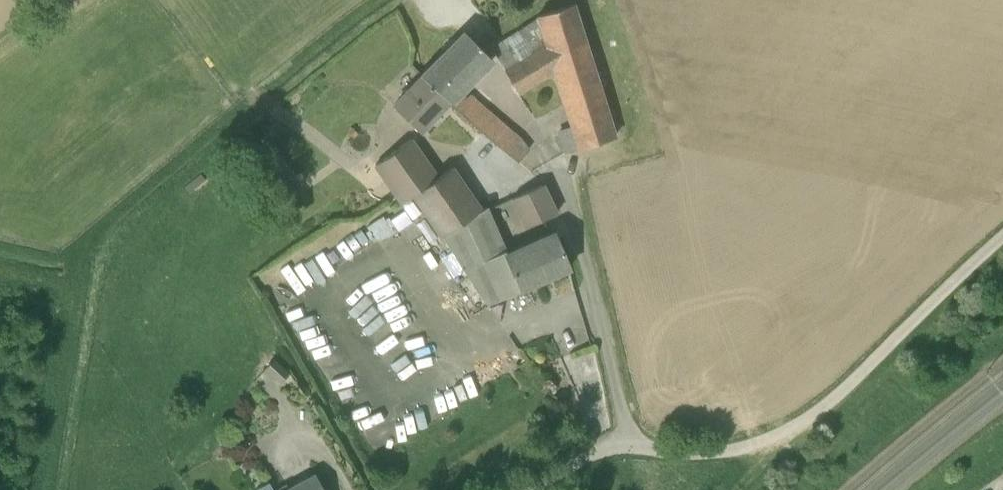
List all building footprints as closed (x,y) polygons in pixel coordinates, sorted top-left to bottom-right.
[(614,137),(572,3),(538,14),(491,47),(505,71),(517,91),(555,68),(572,125),(559,131),(566,153),(614,137)] [(423,74),(448,102),(492,58),(465,31),(423,74)] [(448,102),(423,74),(393,104),(420,131),(448,102)] [(518,161),(528,150),(520,137),(471,96),(457,109),(518,161)] [(436,175),(411,139),(375,164),(402,203),(414,194),(436,175)] [(481,210),(451,165),(436,175),(414,194),(413,195),(443,238),(445,237),(481,210)] [(525,228),(558,212),(543,183),(510,199),(525,228)] [(481,210),(445,237),(481,292),(488,303),(489,304),(521,290),(507,252),(487,207),(481,210)] [(569,268),(554,232),(507,252),(521,290),(569,268)] [(280,384),(290,371),(274,358),(264,369),(280,384)] [(315,474),(287,489),(324,489),(315,474)]
